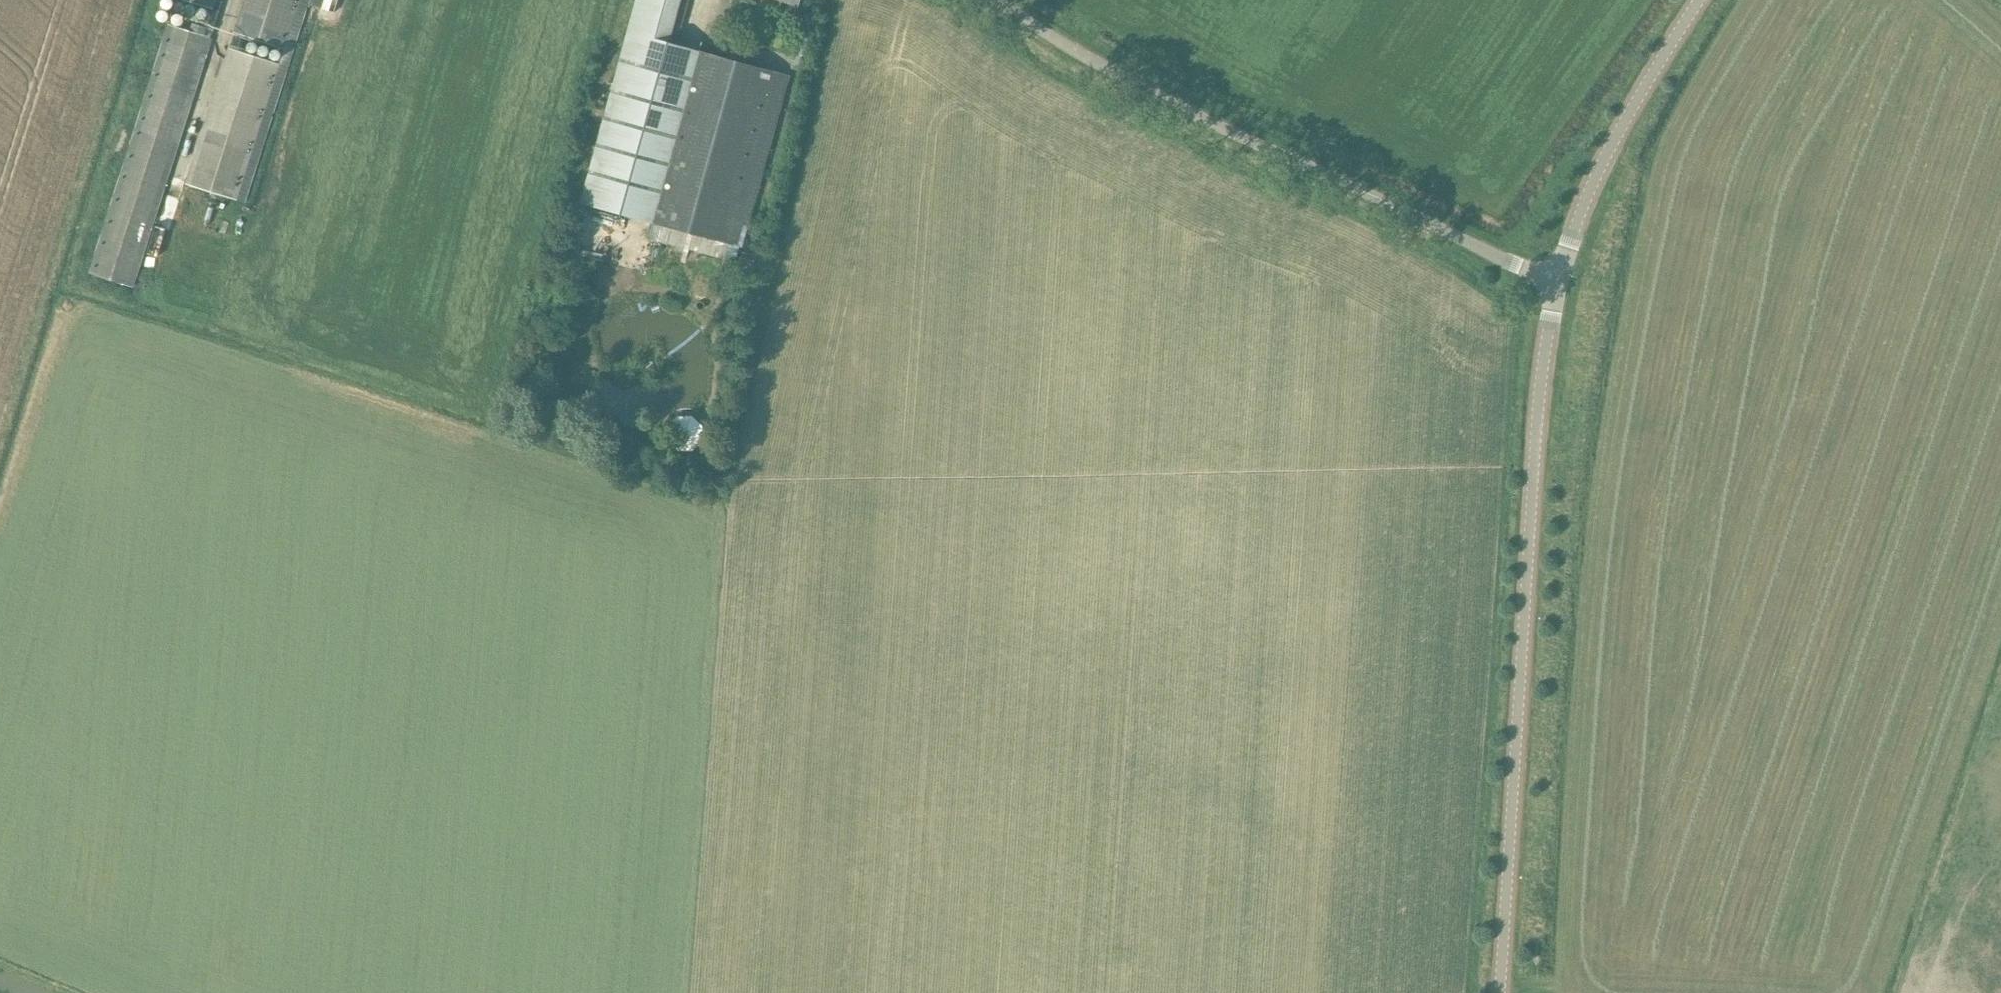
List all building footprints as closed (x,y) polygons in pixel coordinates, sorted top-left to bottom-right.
[(212,8),(204,34),(169,23),(89,273),(134,288),(214,39),(211,38),(222,3),(216,1),(216,0),(187,0),(212,8)] [(185,186),(241,204),(306,4),(317,7),(330,11),(333,0),(244,0),(234,32),(235,33),(185,186)] [(581,204),(649,222),(644,239),(724,260),(721,268),(733,271),(739,247),(744,248),(790,75),(677,45),(689,0),(635,0),(581,204)] [(782,1),(778,11),(794,16),(797,6),(799,7),(801,0),(777,0),(782,1)]
